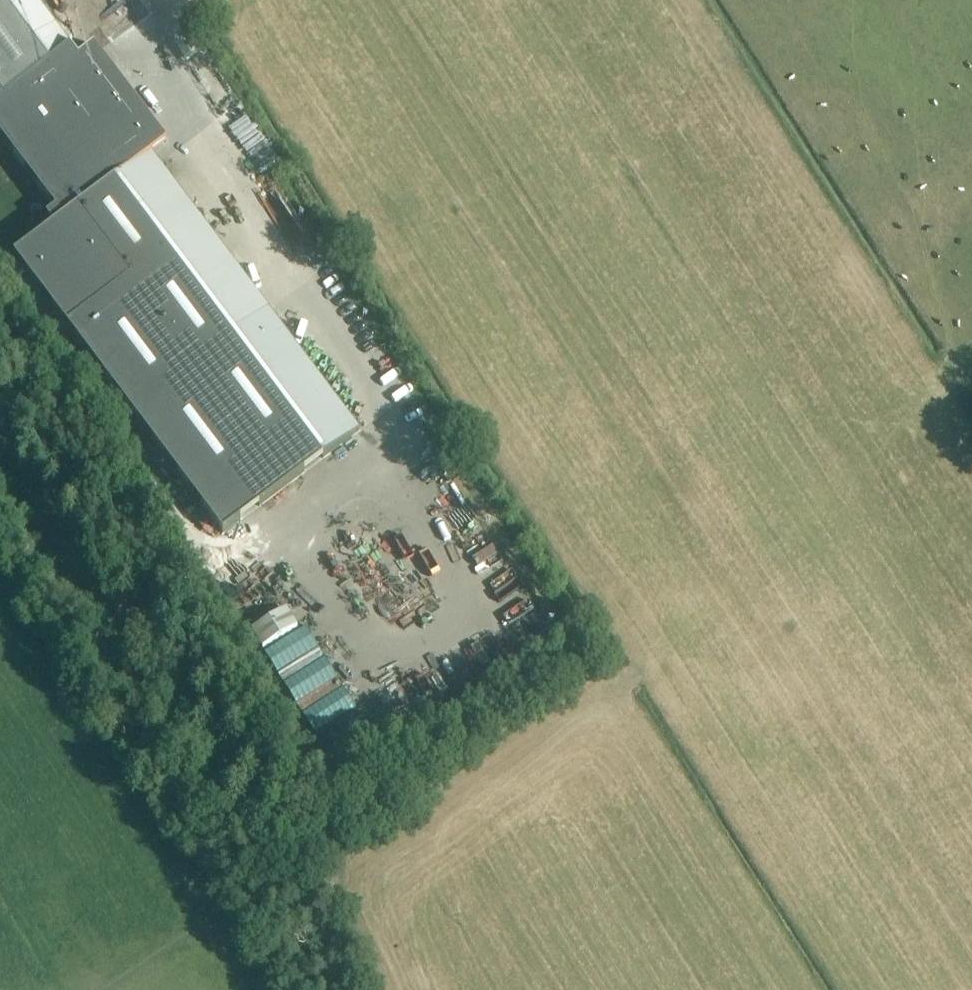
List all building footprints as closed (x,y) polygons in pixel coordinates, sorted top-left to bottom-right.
[(81,57),(82,56),(40,0),(0,0),(0,129),(20,155),(63,217),(77,207),(195,365),(269,310),(128,123),(145,110),(121,77),(104,89),(81,57)] [(174,33),(180,40),(202,23),(197,16),(174,33)] [(292,303),(271,317),(283,336),(304,323),(292,303)] [(394,358),(398,371),(409,367),(405,354),(394,358)]
